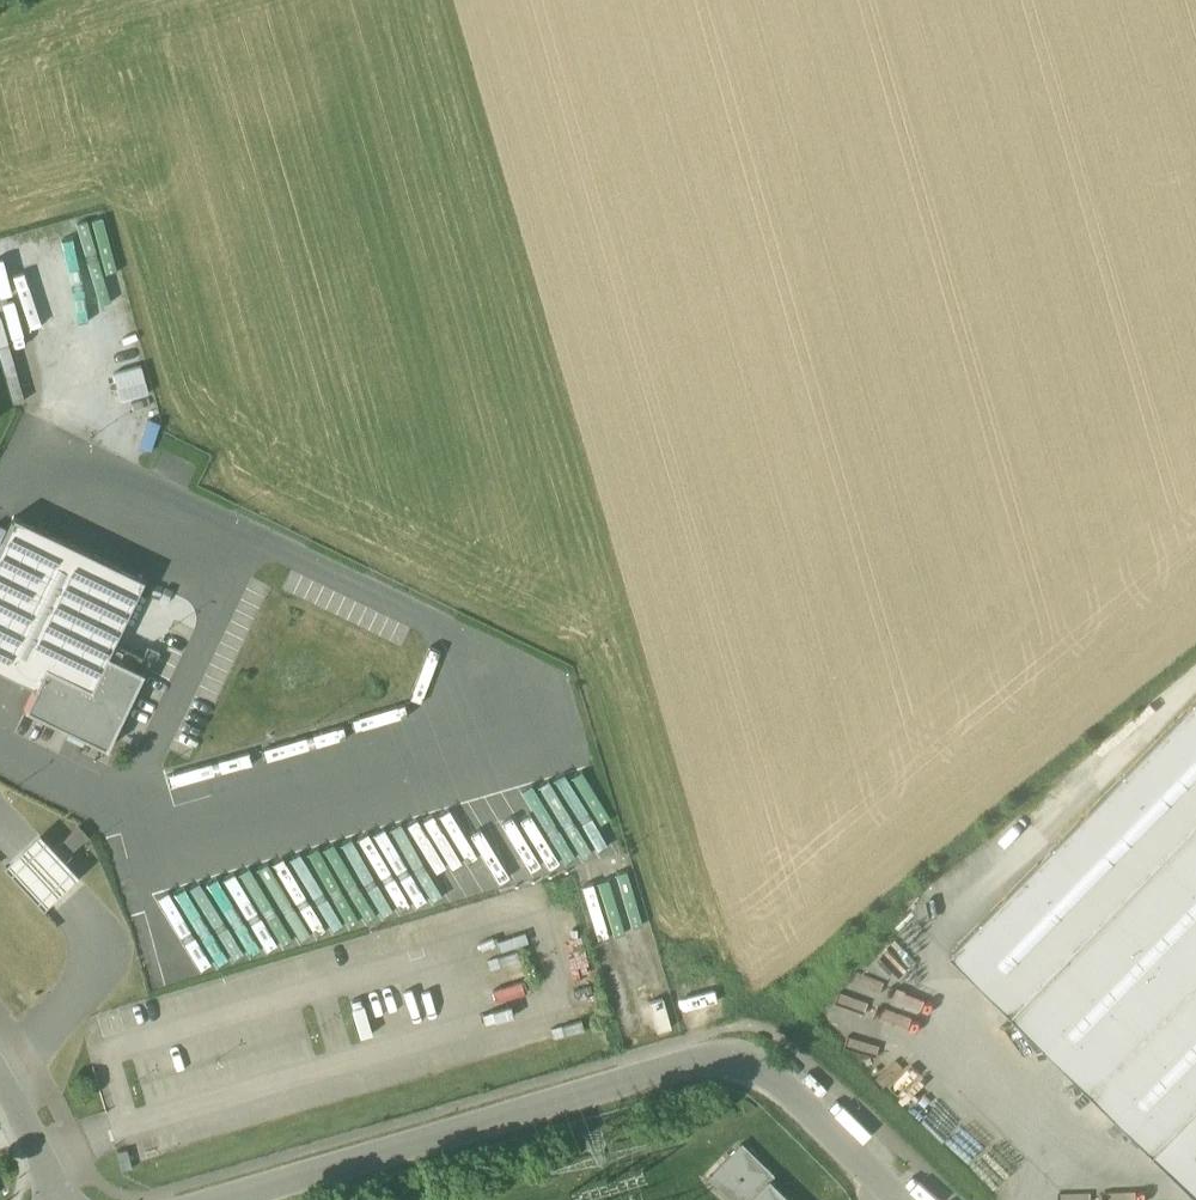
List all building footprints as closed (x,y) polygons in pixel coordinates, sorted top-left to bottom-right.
[(140,365),(112,369),(116,396),(144,392),(140,365)] [(0,544),(0,670),(34,687),(81,709),(107,655),(113,642),(143,579),(13,516),(0,544)] [(113,642),(107,655),(143,672),(149,660),(113,642)] [(106,749),(143,672),(107,655),(81,709),(34,687),(24,709),(106,749)] [(1013,1013),(1195,825),(1195,701),(951,952),(1013,1013)] [(1013,1013),(1155,1151),(1195,1109),(1195,825),(1013,1013)] [(57,844),(67,855),(87,836),(78,826),(57,844)] [(4,866),(43,908),(78,875),(38,833),(4,866)] [(1155,1151),(1195,1191),(1195,1109),(1155,1151)] [(732,1199),(790,1199),(769,1180),(774,1174),(741,1143),(708,1178),(732,1199)]
